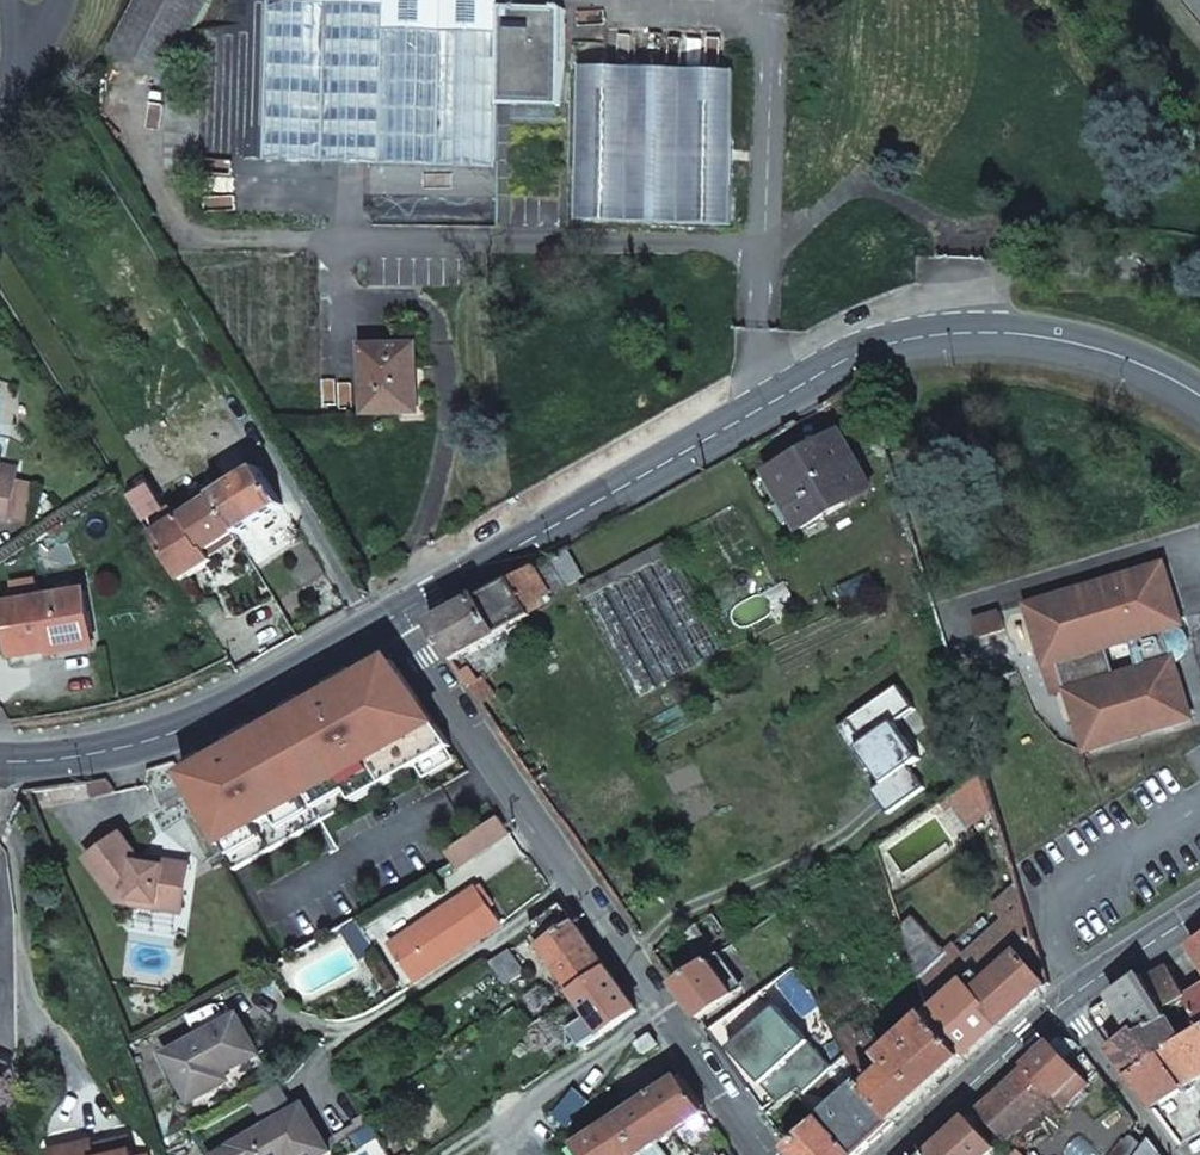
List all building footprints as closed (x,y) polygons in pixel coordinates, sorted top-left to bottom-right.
[(202,0),(132,0),(104,52),(157,81),(202,0)] [(565,8),(617,9),(617,0),(565,0),(565,8)] [(333,58),(218,57),(217,236),(332,237),(333,58)] [(524,59),(371,58),(370,214),(523,215),(524,59)] [(733,85),(578,83),(577,236),(732,238),(733,85)] [(368,412),(418,411),(417,368),(368,368),(368,412)] [(756,480),(787,532),(871,482),(842,431),(756,480)] [(240,434),(213,449),(221,464),(249,449),(240,434)] [(213,495),(235,531),(282,501),(260,466),(241,478),(233,466),(205,483),(213,495)] [(5,521),(13,479),(0,476),(0,520),(5,521)] [(207,549),(235,531),(213,495),(179,517),(171,504),(165,508),(145,477),(125,490),(181,578),(213,559),(207,549)] [(787,592),(762,546),(738,502),(687,538),(736,628),(787,592)] [(700,652),(727,634),(679,543),(652,563),(700,652)] [(1154,557),(1015,604),(1026,635),(1038,632),(1058,691),(1070,687),(1088,742),(1185,710),(1157,625),(1174,619),(1154,557)] [(555,594),(538,565),(435,624),(455,661),(535,614),(532,608),(555,594)] [(622,584),(668,674),(695,656),(647,566),(622,584)] [(603,598),(650,687),(663,678),(616,588),(603,598)] [(87,589),(3,605),(14,658),(53,651),(52,642),(96,634),(87,589)] [(989,613),(963,621),(968,637),(994,628),(989,613)] [(1046,695),(1058,691),(1038,632),(1026,635),(1046,695)] [(237,746),(185,775),(233,867),(445,750),(394,659),(362,677),(358,669),(332,683),(337,691),(262,732),(257,724),(232,738),(237,746)] [(472,686),(485,705),(498,696),(485,676),(472,686)] [(1088,742),(1070,687),(1058,691),(1077,750),(1186,714),(1185,710),(1088,742)] [(971,827),(996,810),(988,783),(986,777),(943,805),(948,812),(956,807),(971,827)] [(461,865),(508,829),(497,815),(450,850),(461,865)] [(87,857),(119,902),(183,911),(191,863),(138,854),(123,832),(87,857)] [(953,944),(920,976),(933,1014),(977,974),(989,987),(1037,944),(1033,932),(1019,885),(994,908),(1005,920),(964,956),(953,944)] [(502,924),(476,886),(394,945),(419,983),(502,924)] [(596,946),(566,903),(532,927),(562,970),(596,946)] [(360,914),(339,925),(358,949),(376,938),(360,914)] [(721,955),(737,945),(720,920),(704,931),(721,955)] [(712,961),(721,955),(704,931),(688,942),(704,966),(712,961)] [(694,974),(677,949),(672,941),(656,953),(678,985),(694,974)] [(1199,960),(1199,941),(1192,946),(1199,960)] [(704,966),(688,942),(677,949),(694,974),(704,966)] [(977,974),(933,1014),(938,1029),(966,1062),(1050,989),(1037,944),(989,987),(977,974)] [(614,972),(596,946),(562,970),(580,996),(614,972)] [(511,983),(527,972),(511,947),(493,959),(511,983)] [(712,961),(704,966),(694,974),(678,985),(701,1019),(735,995),(712,961)] [(1188,1000),(1190,999),(1171,966),(1148,980),(1145,975),(1113,996),(1137,1034),(1166,1014),(1188,1000)] [(575,1055),(641,1010),(632,998),(614,972),(580,996),(595,1018),(564,1039),(575,1055)] [(1190,999),(1188,1000),(1199,1021),(1199,992),(1190,999)] [(938,1029),(933,1014),(885,1058),(895,1070),(870,1092),(897,1122),(966,1062),(938,1029)] [(1186,1043),(1166,1014),(1137,1034),(1113,1050),(1133,1078),(1186,1043)] [(227,1076),(261,1057),(242,1020),(169,1059),(193,1105),(231,1084),(227,1076)] [(641,1042),(652,1056),(666,1046),(656,1031),(641,1042)] [(1186,1043),(1133,1078),(1154,1106),(1199,1078),(1199,1034),(1186,1043)] [(1061,1038),(978,1113),(1006,1142),(1053,1099),(1062,1109),(1090,1083),(1068,1058),(1080,1047),(1077,1042),(1061,1038)] [(743,1080),(756,1098),(771,1086),(758,1069),(743,1080)] [(688,1077),(575,1153),(577,1154),(646,1154),(711,1110),(688,1077)] [(863,1082),(819,1120),(789,1147),(797,1154),(813,1154),(834,1136),(850,1154),(859,1154),(897,1122),(870,1092),(863,1082)] [(560,1112),(571,1120),(591,1094),(579,1086),(560,1112)] [(235,1147),(221,1154),(329,1154),(332,1153),(307,1108),(235,1147)] [(933,1154),(991,1154),(998,1149),(971,1120),(933,1154)] [(375,1129),(358,1138),(365,1150),(381,1140),(375,1129)] [(51,1149),(52,1154),(135,1154),(129,1136),(93,1144),(92,1139),(51,1149)] [(834,1136),(813,1154),(850,1154),(834,1136)] [(1147,1153),(1133,1142),(1124,1154),(1146,1154),(1147,1153)] [(1155,1143),(1147,1153),(1146,1154),(1164,1154),(1155,1143)]
